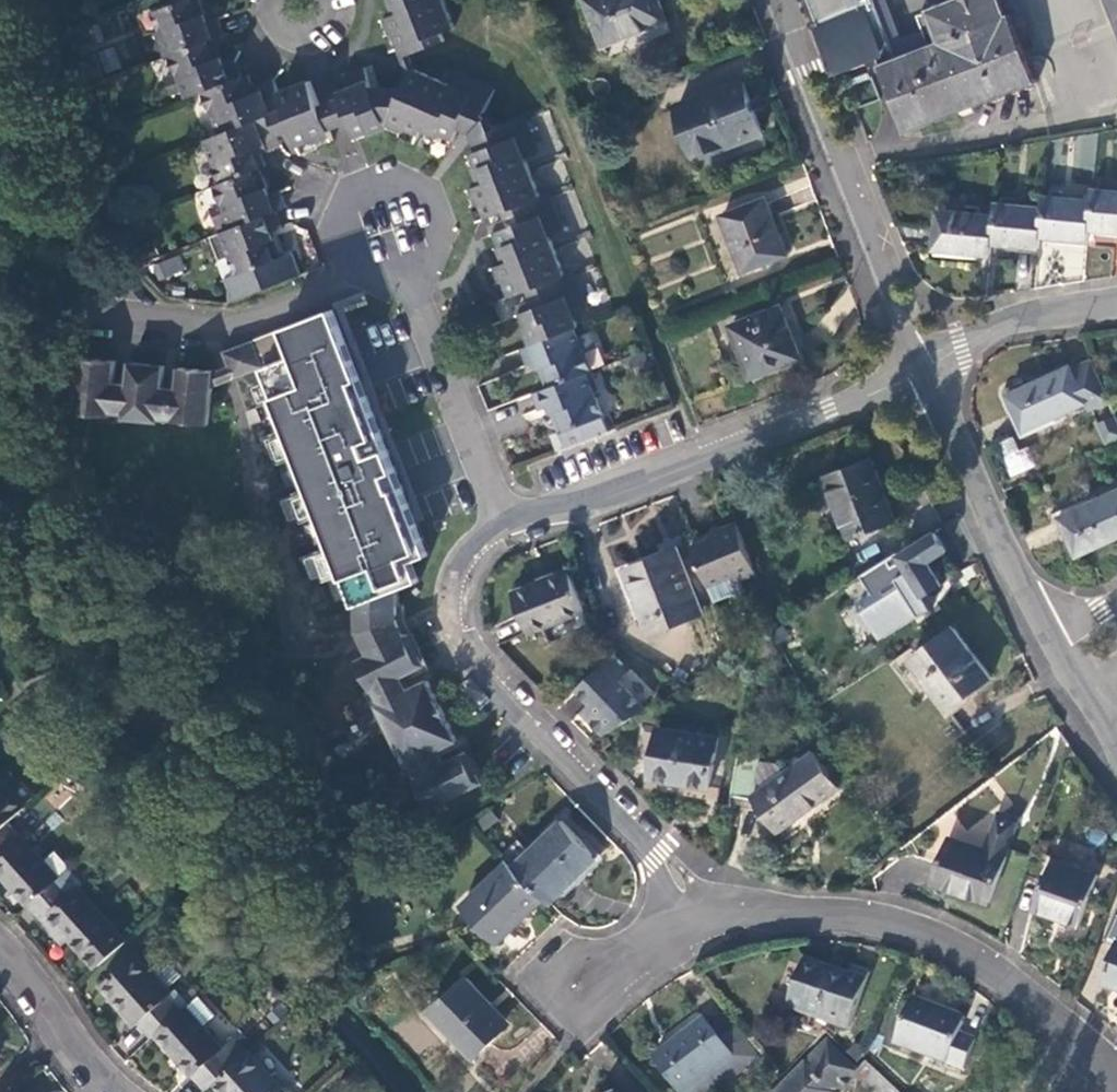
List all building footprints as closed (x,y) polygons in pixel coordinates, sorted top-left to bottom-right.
[(171,56),(213,39),(225,35),(218,17),(208,21),(198,0),(185,0),(153,12),(161,30),(156,32),(166,58),(171,56)] [(394,16),(389,18),(402,50),(428,38),(432,47),(444,42),(441,34),(453,29),(442,0),(388,0),(394,16)] [(604,47),(666,22),(658,0),(586,0),(604,47)] [(869,64),(866,57),(877,53),(882,65),(941,42),(929,12),(911,19),(917,34),(894,43),(885,46),(867,0),(809,0),(837,76),(869,64)] [(885,46),(894,43),(878,0),(867,0),(885,46)] [(941,4),(928,10),(929,12),(941,42),(882,65),(908,132),(1036,82),(1011,15),(1005,17),(999,0),(939,0),(941,4)] [(1116,26),(1116,0),(1107,0),(1116,26)] [(183,90),(187,99),(203,93),(242,78),(235,61),(224,65),(213,39),(171,56),(178,73),(166,79),(171,95),(183,90)] [(347,89),(337,94),(348,125),(355,140),(387,127),(370,86),(362,68),(342,76),(347,89)] [(412,70),(404,88),(390,121),(418,134),(421,128),(438,136),(441,130),(453,135),(467,104),(484,111),(494,90),(457,74),(451,87),(412,70)] [(269,115),(283,110),(277,93),(271,80),(254,87),(248,76),(242,78),(203,93),(220,135),(269,115)] [(328,133),(317,101),(308,79),(277,93),(283,110),(297,144),(328,133)] [(741,84),(675,108),(695,159),(760,134),(741,84)] [(404,88),(370,86),(387,127),(390,121),(404,88)] [(348,125),(337,94),(329,97),(317,101),(328,133),(341,128),(348,125)] [(259,169),(266,167),(260,153),(279,146),(280,145),(269,115),(220,135),(205,140),(222,183),(259,169)] [(574,329),(578,328),(575,317),(588,312),(572,272),(564,275),(550,237),(563,232),(548,194),(540,196),(525,158),(538,152),(524,116),(502,124),(507,139),(469,155),(481,184),(476,187),(506,263),(501,266),(531,345),(574,329)] [(276,212),(287,208),(280,190),(269,195),(259,169),(222,183),(215,186),(222,203),(210,209),(217,224),(228,220),(232,229),(276,212)] [(1089,229),(1116,231),(1116,192),(1092,189),(1091,202),(1089,229)] [(1040,237),(1087,241),(1089,229),(1091,202),(1043,198),(1042,209),(1040,237)] [(764,200),(721,216),(743,271),(785,255),(764,200)] [(991,244),(1038,249),(1040,237),(1042,209),(994,205),(993,217),(991,244)] [(228,278),(237,301),(301,274),(292,253),(282,257),(272,233),(282,229),(276,212),(232,229),(220,234),(217,235),(226,259),(232,257),(239,274),(228,278)] [(934,251),(989,256),(991,244),(993,217),(938,212),(934,251)] [(228,220),(217,224),(220,234),(232,229),(228,220)] [(181,255),(155,264),(161,280),(187,270),(181,255)] [(780,308),(731,326),(754,386),(809,365),(794,326),(788,329),(780,308)] [(331,327),(327,315),(285,328),(295,355),(264,368),(345,602),(357,606),(392,596),(426,584),(408,536),(331,327)] [(295,355),(285,328),(224,351),(235,380),(264,368),(295,355)] [(577,336),(574,329),(531,345),(519,350),(525,368),(532,366),(541,391),(590,373),(583,353),(595,348),(588,333),(577,336)] [(1113,401),(1092,357),(1007,394),(1025,431),(1087,402),(1092,411),(1113,401)] [(213,371),(180,368),(177,396),(162,395),(164,366),(131,363),(128,391),(113,389),(115,361),(81,358),(77,413),(110,416),(110,412),(125,413),(124,418),(159,421),(159,417),(174,418),(174,422),(208,425),(213,371)] [(599,395),(590,373),(541,391),(531,395),(538,411),(548,407),(559,433),(601,416),(594,398),(599,395)] [(1098,422),(1108,444),(1116,440),(1116,414),(1098,422)] [(1012,477),(1032,467),(1016,433),(996,443),(1012,477)] [(893,522),(871,459),(826,476),(850,538),(893,522)] [(1061,516),(1078,556),(1116,539),(1116,492),(1061,516)] [(757,575),(737,524),(717,531),(720,537),(693,546),(709,587),(734,576),(737,583),(757,575)] [(900,556),(898,553),(891,557),(896,566),(902,563),(924,596),(942,585),(929,564),(947,552),(935,533),(900,556)] [(678,553),(626,573),(651,633),(703,614),(678,553)] [(567,571),(518,592),(533,631),(584,610),(567,571)] [(397,622),(398,606),(357,606),(357,625),(357,633),(397,622)] [(401,630),(397,622),(357,633),(361,641),(367,655),(404,638),(401,630)] [(953,629),(912,661),(950,711),(991,679),(953,629)] [(407,637),(404,638),(367,655),(358,660),(372,689),(375,689),(382,703),(377,705),(407,763),(411,762),(418,776),(416,778),(432,808),(479,785),(464,754),(438,766),(432,752),(457,740),(427,681),(427,680),(402,691),(396,679),(421,666),(407,637)] [(627,673),(611,656),(578,688),(592,703),(582,712),(605,737),(646,711),(619,680),(627,673)] [(719,740),(660,730),(649,791),(707,801),(719,740)] [(762,751),(740,748),(731,798),(754,802),(778,834),(841,789),(814,752),(785,773),(754,796),(760,761),(762,751)] [(779,764),(760,761),(754,796),(785,773),(779,764)] [(9,823),(28,806),(0,776),(0,831),(9,823)] [(988,852),(951,839),(934,885),(988,904),(1005,858),(1003,857),(1016,821),(1000,816),(988,852)] [(28,906),(29,905),(59,879),(60,877),(23,835),(21,837),(9,823),(0,831),(0,875),(28,906)] [(552,904),(598,859),(562,823),(516,867),(546,898),(552,904)] [(516,867),(510,861),(465,906),(500,942),(546,898),(516,867)] [(1098,877),(1052,861),(1035,911),(1080,927),(1098,877)] [(63,931),(97,969),(128,942),(79,887),(71,892),(59,879),(29,905),(58,936),(63,931)] [(1116,907),(1104,942),(1116,947),(1116,907)] [(1104,990),(1116,994),(1116,951),(1104,990)] [(151,1038),(155,1035),(182,1010),(169,996),(172,994),(137,954),(101,986),(136,1026),(140,1024),(151,1038)] [(851,1030),(871,976),(854,969),(852,976),(808,960),(791,1009),(851,1030)] [(431,1014),(475,1059),(503,1031),(483,1011),(492,1003),(467,978),(431,1014)] [(199,994),(187,1005),(205,1025),(218,1014),(199,994)] [(898,1046),(964,1070),(975,1041),(959,1035),(963,1024),(949,1018),(951,1013),(914,1001),(898,1046)] [(182,1010),(155,1035),(193,1078),(194,1077),(207,1091),(214,1085),(237,1064),(252,1051),(239,1035),(224,1047),(205,1025),(187,1005),(182,1010)] [(704,1020),(656,1059),(680,1091),(716,1091),(719,1090),(710,1078),(734,1059),(721,1041),(704,1020)] [(710,1078),(719,1090),(760,1058),(737,1029),(721,1041),(734,1059),(710,1078)] [(827,1044),(782,1091),(843,1091),(860,1074),(827,1044)] [(287,1091),(252,1051),(237,1064),(214,1085),(220,1091),(285,1091),(287,1091)]
